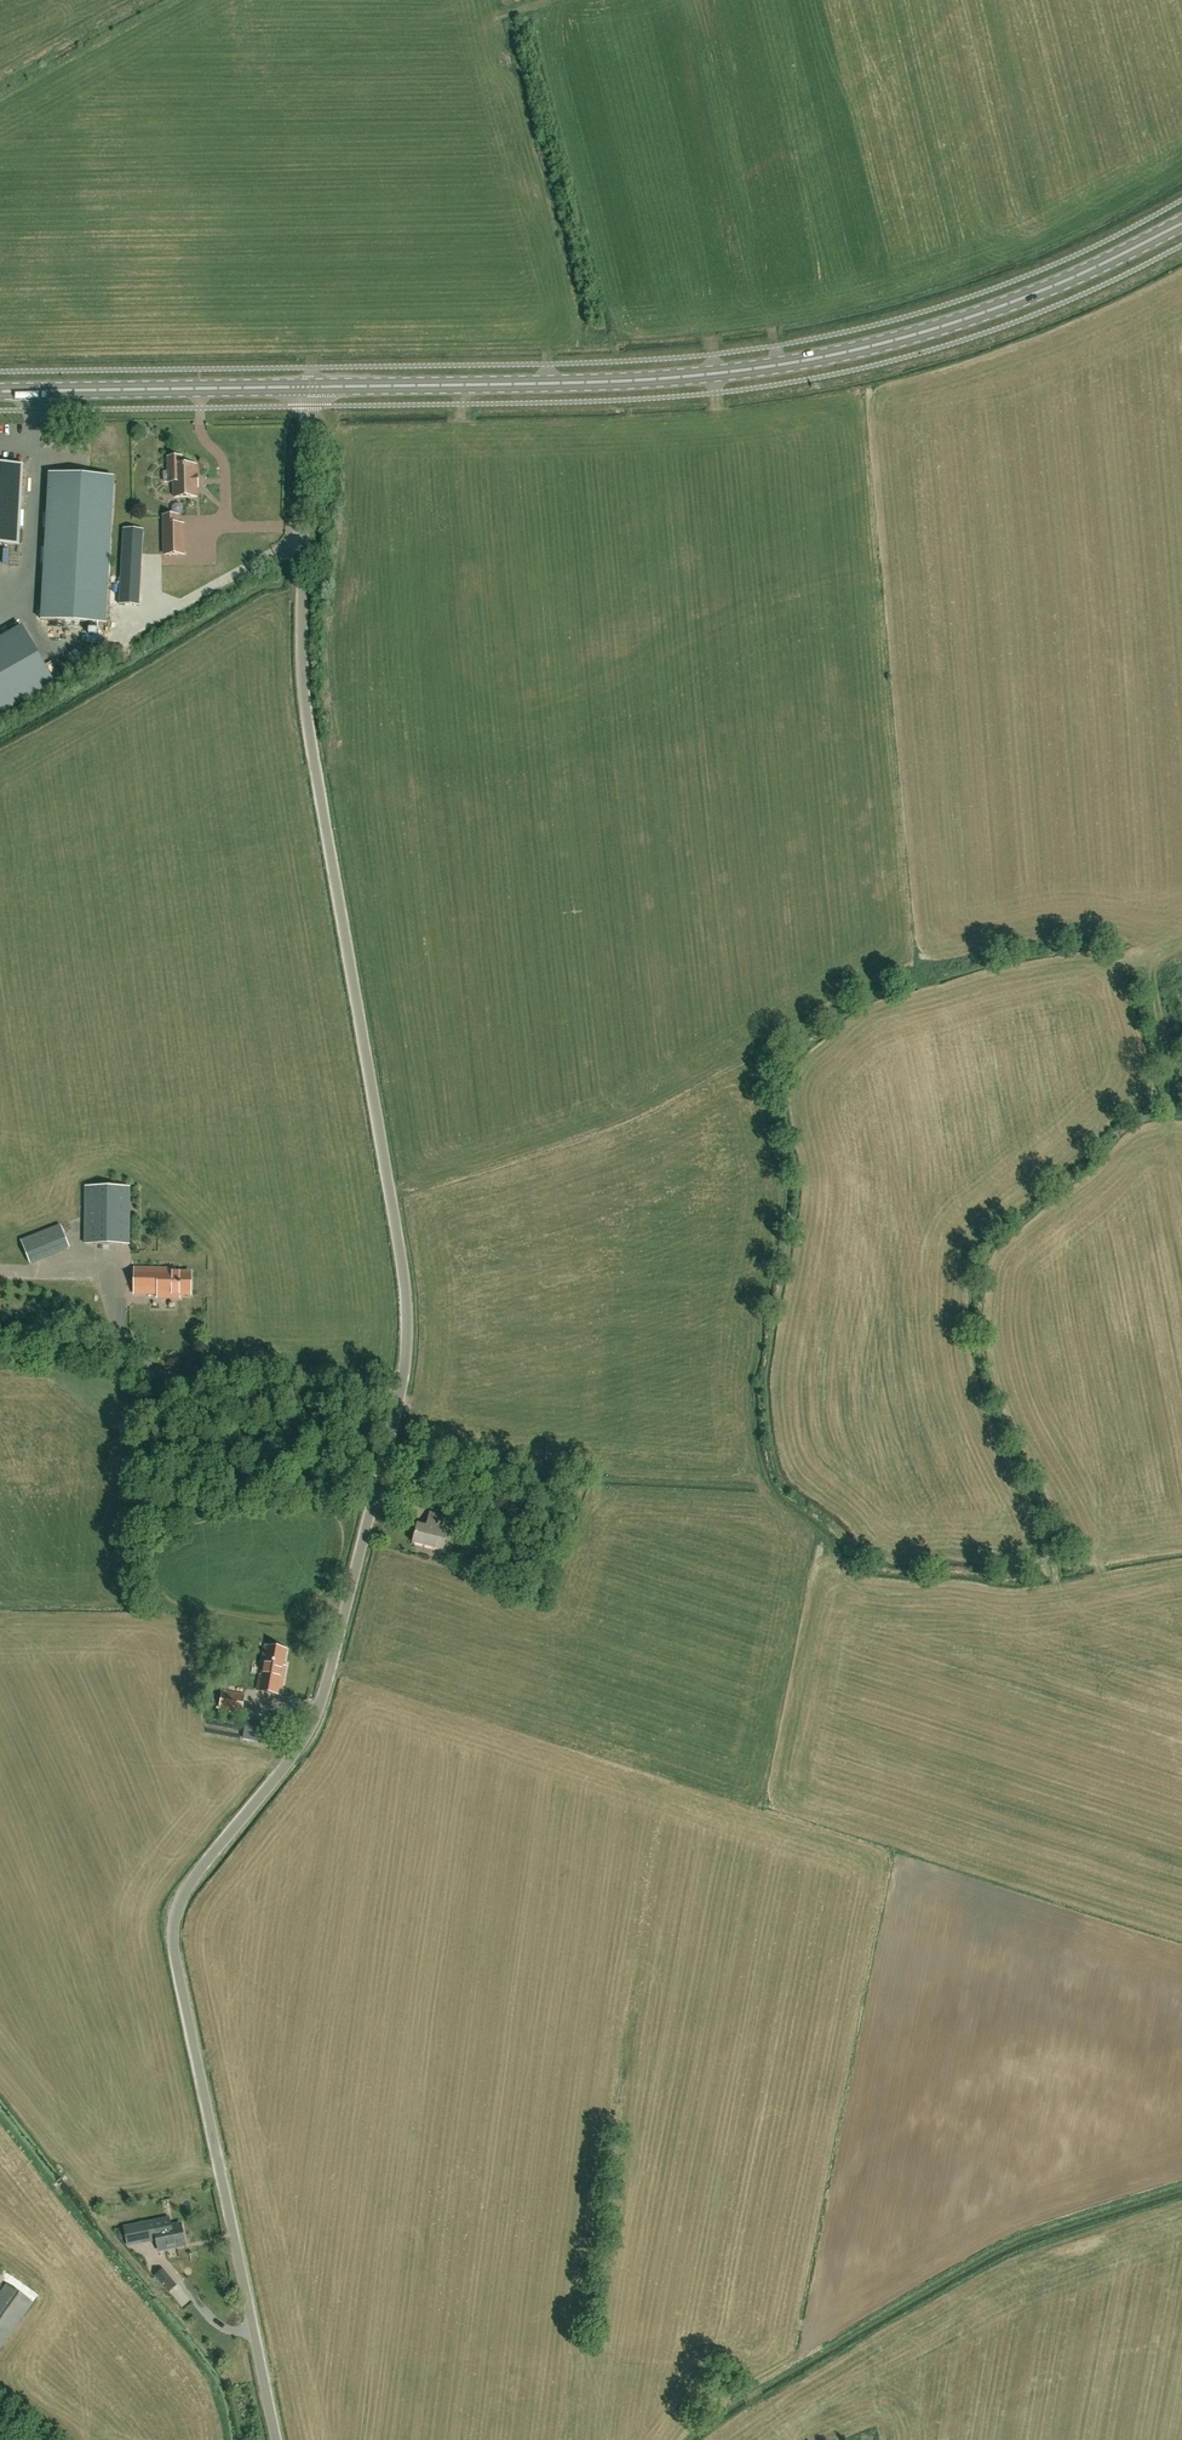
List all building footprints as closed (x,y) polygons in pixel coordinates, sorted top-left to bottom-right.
[(169,458),(169,471),(164,471),(164,482),(174,482),(175,497),(197,497),(196,487),(198,487),(197,476),(196,476),(196,466),(182,467),(182,458),(169,458)] [(19,545),(24,466),(0,464),(0,544),(19,545)] [(115,478),(50,474),(42,620),(106,624),(115,478)] [(145,509),(136,511),(138,517),(147,515),(145,509)] [(166,555),(185,554),(184,525),(178,526),(178,516),(164,517),(166,555)] [(139,605),(143,529),(122,528),(118,604),(139,605)] [(56,686),(22,626),(0,639),(0,717),(56,686)] [(110,658),(124,658),(124,650),(110,649),(110,658)] [(129,1244),(130,1187),(86,1186),(85,1244),(129,1244)] [(30,1264),(69,1248),(60,1225),(21,1240),(30,1264)] [(158,1298),(169,1298),(180,1298),(180,1294),(190,1295),(191,1273),(174,1273),(174,1269),(135,1268),(135,1294),(158,1294),(158,1298)] [(296,1526),(297,1511),(284,1510),(283,1525),(296,1526)] [(443,1550),(452,1517),(433,1513),(430,1526),(418,1523),(413,1543),(443,1550)] [(307,1568),(303,1583),(316,1586),(320,1572),(307,1568)] [(275,1693),(283,1695),(288,1667),(285,1666),(288,1650),(267,1647),(264,1662),(269,1663),(266,1676),(262,1675),(260,1691),(268,1692),(275,1693)] [(242,1713),(245,1694),(222,1690),(219,1709),(242,1713)] [(250,1709),(262,1708),(262,1700),(250,1700),(250,1709)] [(253,1740),(256,1725),(246,1723),(243,1738),(253,1740)] [(222,1741),(220,1749),(231,1752),(233,1744),(222,1741)] [(169,2218),(154,2221),(125,2228),(128,2245),(157,2239),(159,2250),(186,2245),(181,2224),(171,2226),(169,2218)] [(156,2276),(169,2291),(176,2285),(164,2270),(156,2276)] [(0,2294),(0,2349),(33,2303),(6,2284),(0,2294)]
